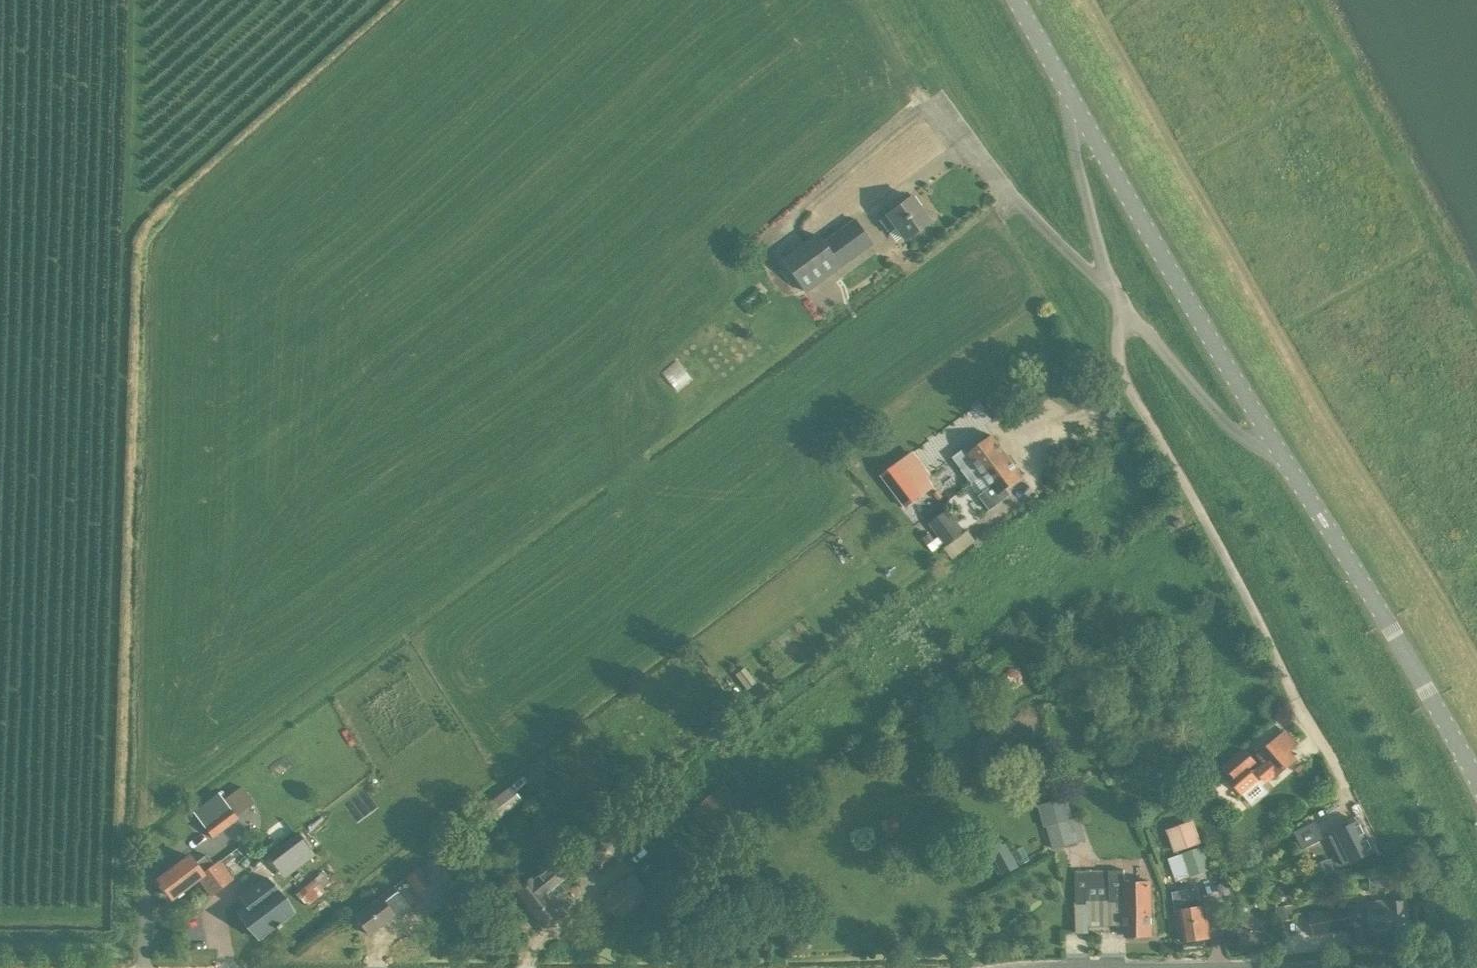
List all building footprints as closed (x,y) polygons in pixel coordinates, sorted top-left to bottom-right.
[(904,239),(929,221),(911,196),(886,214),(887,214),(879,220),(887,231),(894,225),(904,239)] [(805,292),(839,267),(872,243),(854,219),(822,243),(816,235),(782,259),(805,292)] [(972,482),(984,473),(1008,456),(992,435),(975,448),(971,444),(953,457),(972,482)] [(1024,477),(1008,456),(984,473),(992,485),(981,494),(992,507),(1010,494),(1006,490),(1024,477)] [(898,465),(883,476),(906,508),(922,496),(898,465)] [(950,506),(931,520),(948,543),(967,529),(950,506)] [(1178,529),(1184,525),(1180,519),(1174,522),(1178,529)] [(932,530),(925,535),(930,542),(937,536),(932,530)] [(736,674),(747,689),(755,683),(744,668),(736,674)] [(1265,775),(1262,778),(1268,784),(1298,758),(1291,750),(1298,744),(1286,730),(1259,754),(1267,764),(1261,770),(1265,775)] [(1262,778),(1265,775),(1261,770),(1244,750),(1227,765),(1235,774),(1231,778),(1244,793),(1262,778)] [(519,796),(510,785),(484,804),(493,816),(519,796)] [(691,811),(702,826),(736,800),(725,785),(691,811)] [(218,792),(192,811),(212,837),(237,818),(236,815),(253,803),(241,787),(224,800),(218,792)] [(1067,798),(1040,806),(1046,827),(1052,848),(1076,842),(1085,839),(1079,818),(1073,819),(1067,798)] [(538,826),(517,799),(473,833),(480,843),(477,846),(483,853),(486,850),(493,860),(538,826)] [(1194,821),(1168,830),(1176,852),(1202,843),(1194,821)] [(1360,821),(1330,836),(1344,865),(1374,851),(1360,821)] [(1316,822),(1295,833),(1303,849),(1325,839),(1316,822)] [(297,833),(269,855),(281,873),(310,850),(297,833)] [(600,867),(620,859),(619,837),(598,833),(587,851),(600,867)] [(991,852),(1003,875),(1018,867),(1006,843),(991,852)] [(234,872),(252,861),(242,844),(224,855),(234,872)] [(1191,876),(1210,869),(1202,847),(1184,853),(1191,876)] [(210,894),(231,878),(219,862),(219,861),(213,865),(206,854),(194,863),(188,855),(157,878),(172,898),(198,878),(210,894)] [(418,866),(405,876),(417,892),(441,874),(430,858),(419,867),(418,866)] [(557,913),(568,905),(559,893),(564,889),(558,881),(568,873),(557,859),(531,881),(529,878),(515,889),(543,924),(557,913)] [(1124,882),(1124,869),(1075,870),(1076,913),(1089,913),(1089,902),(1125,901),(1125,936),(1152,935),(1151,882),(1124,882)] [(601,899),(618,919),(648,893),(631,873),(601,899)] [(247,905),(239,912),(258,938),(275,925),(277,928),(282,925),(280,922),(292,912),(294,912),(274,885),(273,886),(267,877),(241,896),(247,905)] [(325,891),(322,888),(314,878),(296,893),(307,906),(325,891)] [(395,917),(408,907),(392,885),(353,915),(367,933),(392,914),(395,917)] [(1211,937),(1205,905),(1201,905),(1198,888),(1172,892),(1175,911),(1179,910),(1185,941),(1211,937)] [(1353,925),(1369,923),(1371,935),(1391,933),(1391,936),(1410,934),(1407,899),(1368,903),(1350,906),(1349,902),(1344,903),(1345,907),(1310,912),(1314,935),(1353,928),(1353,925)] [(1279,907),(1281,921),(1293,919),(1291,905),(1279,907)]
